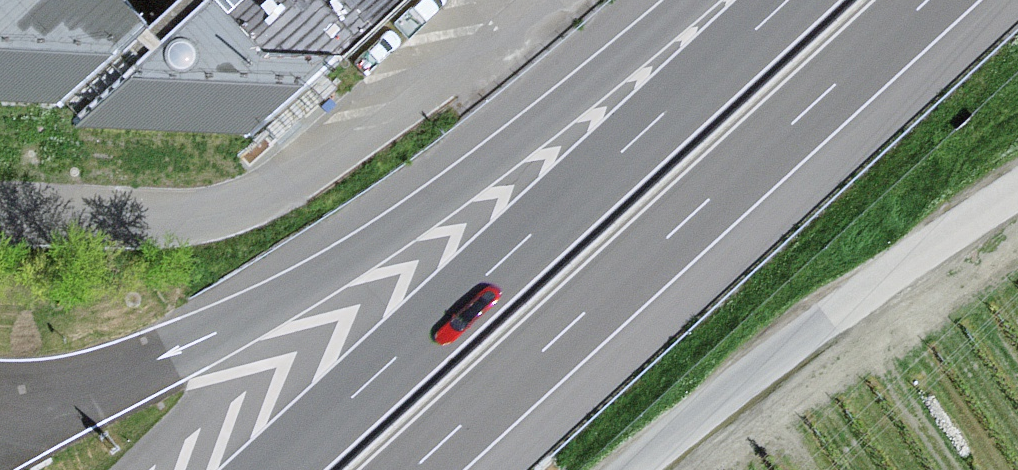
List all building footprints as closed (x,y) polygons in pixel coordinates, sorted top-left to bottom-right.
[(68,105),(83,123),(77,128),(253,137),(405,0),(0,0),(0,102),(68,105)]
